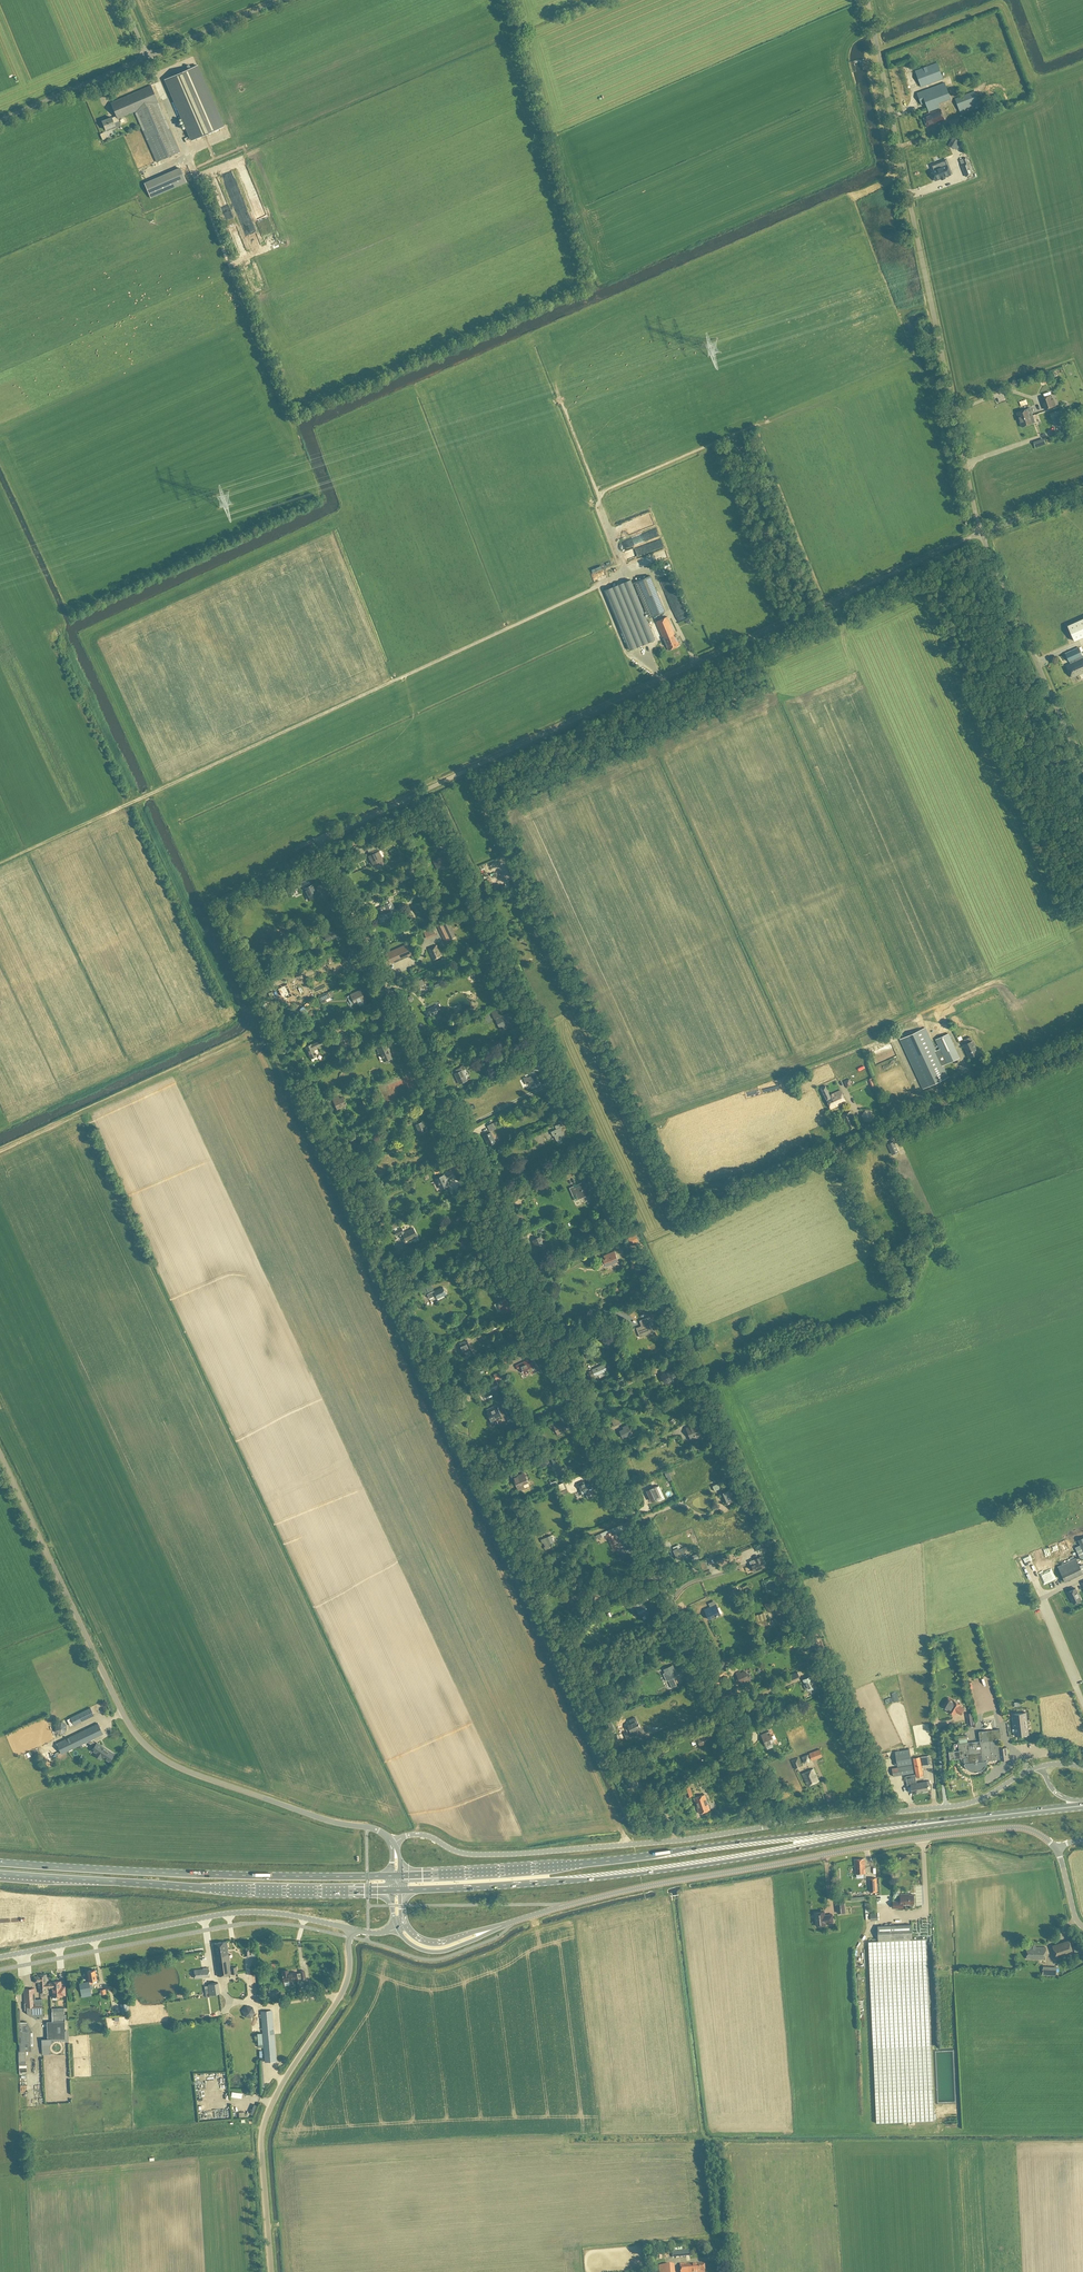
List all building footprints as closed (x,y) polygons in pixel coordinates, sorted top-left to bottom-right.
[(937,63),(915,71),(921,87),(943,79),(937,63)] [(223,127),(197,66),(165,79),(191,141),(223,127)] [(938,103),(950,98),(944,83),(917,93),(921,104),(925,103),(928,110),(939,107),(938,103)] [(118,119),(135,112),(156,161),(179,152),(151,86),(111,103),(116,116),(112,118),(112,117),(102,121),(106,129),(110,127),(111,130),(121,126),(118,119)] [(955,98),(961,114),(980,107),(974,91),(955,98)] [(940,109),(922,115),(926,126),(944,120),(940,109)] [(958,118),(949,121),(952,129),(961,126),(958,118)] [(951,142),(949,145),(954,148),(956,145),(960,139),(955,136),(951,142)] [(962,159),(965,164),(961,166),(965,177),(972,174),(966,158),(962,159)] [(947,164),(931,170),(935,181),(941,178),(941,179),(945,178),(944,177),(951,175),(947,164)] [(180,168),(145,183),(151,197),(187,182),(180,168)] [(215,195),(222,213),(228,210),(219,186),(216,187),(218,194),(215,195)] [(1043,374),(1040,382),(1046,384),(1049,377),(1043,374)] [(996,402),(1002,399),(999,393),(993,396),(996,402)] [(1053,407),(1050,397),(1050,396),(1041,399),(1045,410),(1053,407)] [(1019,420),(1030,417),(1027,409),(1016,413),(1019,420)] [(1030,417),(1019,420),(1021,427),(1032,424),(1030,417)] [(637,541),(657,534),(654,526),(634,534),(637,541)] [(635,552),(660,544),(658,539),(623,550),(624,554),(634,551),(635,552)] [(647,564),(664,557),(662,550),(644,557),(647,564)] [(599,578),(604,577),(603,569),(594,571),(595,575),(592,576),(592,580),(596,580),(595,575),(598,574),(599,578)] [(650,576),(635,582),(649,618),(665,612),(650,576)] [(630,580),(614,587),(604,591),(629,651),(654,640),(652,635),(630,580)] [(656,622),(664,641),(668,651),(680,646),(667,617),(656,622)] [(1082,637),(1082,619),(1067,626),(1074,641),(1082,637)] [(1069,662),(1071,661),(1072,663),(1067,665),(1072,678),(1082,673),(1082,658),(1078,661),(1077,659),(1082,656),(1079,648),(1065,654),(1069,662)] [(456,838),(452,840),(454,846),(451,848),(453,851),(461,847),(456,838)] [(312,839),(296,847),(298,851),(314,844),(312,839)] [(376,853),(369,856),(373,865),(379,862),(380,865),(384,864),(377,849),(374,850),(376,853)] [(444,867),(448,865),(442,851),(439,852),(441,857),(433,861),(437,869),(444,866),(444,867)] [(400,872),(403,877),(410,874),(408,868),(400,872)] [(290,893),(302,887),(299,882),(287,888),(290,893)] [(314,883),(302,889),(303,891),(305,890),(309,899),(319,894),(314,883)] [(385,914),(391,912),(387,904),(390,903),(388,899),(382,902),(384,906),(376,910),(379,916),(384,914),(385,914)] [(455,937),(448,922),(438,927),(445,942),(455,937)] [(432,927),(423,931),(427,939),(436,935),(432,927)] [(333,931),(324,935),(327,941),(332,939),(331,937),(336,935),(333,931)] [(387,966),(412,955),(407,944),(382,955),(387,966)] [(542,947),(547,958),(552,955),(547,944),(542,947)] [(437,945),(428,949),(433,960),(442,956),(437,945)] [(289,984),(278,989),(282,996),(284,1000),(286,999),(294,996),(289,984)] [(360,990),(350,995),(355,1005),(365,1000),(360,990)] [(323,995),(320,997),(323,1003),(326,1002),(325,999),(330,997),(329,993),(323,995)] [(437,1005),(426,1011),(429,1017),(440,1011),(437,1005)] [(517,1018),(513,1020),(510,1013),(499,1018),(502,1024),(511,1020),(513,1023),(518,1020),(517,1018)] [(518,1027),(510,1030),(512,1035),(521,1031),(518,1027)] [(936,1051),(926,1028),(900,1040),(923,1089),(948,1077),(943,1066),(959,1058),(948,1034),(935,1040),(940,1049),(936,1051)] [(964,1045),(969,1058),(978,1054),(973,1041),(972,1041),(970,1037),(964,1040),(966,1044),(964,1045)] [(311,1044),(305,1047),(311,1059),(317,1056),(313,1049),(322,1045),(320,1041),(312,1045),(311,1044)] [(386,1046),(377,1049),(379,1054),(380,1053),(384,1061),(391,1058),(386,1046)] [(475,1054),(479,1061),(484,1059),(481,1052),(475,1054)] [(884,1061),(875,1066),(878,1072),(887,1067),(884,1061)] [(460,1067),(462,1071),(455,1074),(460,1084),(467,1081),(463,1073),(465,1072),(464,1070),(465,1070),(463,1065),(460,1067)] [(527,1077),(524,1079),(527,1085),(530,1084),(531,1087),(539,1083),(535,1075),(528,1079),(527,1077)] [(846,1102),(840,1090),(830,1096),(825,1086),(821,1088),(831,1109),(846,1102)] [(334,1102),(337,1109),(346,1105),(342,1097),(333,1102),(331,1098),(328,1099),(330,1104),(334,1102)] [(840,1116),(841,1117),(838,1118),(840,1122),(842,1121),(848,1132),(858,1127),(851,1111),(840,1116)] [(865,1122),(871,1122),(874,1117),(871,1111),(865,1111),(862,1116),(865,1122)] [(420,1134),(428,1130),(426,1127),(424,1128),(422,1122),(415,1125),(420,1134)] [(490,1132),(496,1129),(493,1123),(487,1126),(490,1132)] [(556,1129),(551,1132),(553,1135),(554,1135),(557,1141),(564,1137),(560,1128),(563,1127),(562,1123),(555,1126),(556,1129)] [(578,1133),(589,1128),(587,1124),(576,1129),(578,1133)] [(840,1136),(845,1134),(841,1126),(836,1128),(840,1136)] [(491,1133),(484,1136),(489,1146),(496,1143),(491,1133)] [(899,1152),(894,1141),(887,1144),(892,1155),(899,1152)] [(443,1176),(437,1179),(441,1189),(447,1186),(443,1176)] [(575,1188),(574,1186),(570,1188),(573,1197),(577,1195),(579,1199),(590,1194),(588,1191),(592,1189),(589,1183),(586,1184),(585,1182),(579,1184),(580,1186),(575,1188)] [(411,1230),(404,1234),(401,1228),(394,1231),(396,1236),(400,1234),(402,1238),(404,1237),(406,1241),(416,1236),(413,1229),(414,1229),(413,1227),(410,1228),(411,1230)] [(468,1234),(461,1238),(466,1247),(474,1244),(473,1241),(472,1242),(468,1234)] [(635,1234),(628,1238),(632,1245),(639,1241),(638,1240),(640,1239),(637,1234),(635,1235),(635,1234)] [(541,1237),(533,1240),(538,1251),(545,1248),(541,1237)] [(605,1265),(605,1266),(618,1261),(613,1251),(603,1256),(604,1258),(602,1259),(603,1260),(602,1261),(601,1262),(602,1265),(604,1265),(605,1265)] [(379,1260),(376,1261),(378,1266),(387,1263),(384,1257),(379,1259),(379,1260)] [(431,1285),(422,1289),(424,1294),(433,1290),(431,1285)] [(446,1295),(443,1287),(428,1294),(429,1298),(433,1296),(434,1296),(435,1296),(435,1295),(436,1295),(437,1298),(446,1295)] [(501,1301),(498,1303),(502,1311),(504,1310),(506,1314),(511,1311),(506,1299),(502,1301),(502,1300),(501,1301)] [(648,1324),(651,1323),(649,1317),(639,1321),(641,1326),(636,1328),(640,1338),(652,1333),(648,1324)] [(472,1349),(471,1349),(470,1345),(462,1348),(465,1358),(474,1354),(472,1349)] [(429,1355),(424,1358),(426,1364),(432,1362),(429,1355)] [(505,1364),(513,1361),(510,1356),(508,1356),(508,1355),(505,1357),(505,1358),(503,1359),(505,1364)] [(675,1358),(678,1365),(683,1363),(682,1360),(685,1359),(683,1355),(675,1358)] [(516,1366),(518,1370),(522,1368),(524,1374),(537,1368),(534,1362),(530,1364),(528,1360),(516,1366)] [(605,1364),(592,1370),(589,1372),(592,1380),(596,1378),(595,1377),(598,1375),(600,1378),(606,1375),(605,1372),(608,1371),(605,1364)] [(661,1376),(664,1383),(666,1382),(668,1385),(675,1382),(671,1374),(673,1373),(671,1368),(666,1371),(667,1374),(661,1376)] [(501,1372),(501,1371),(493,1375),(496,1380),(496,1381),(504,1377),(504,1376),(501,1372)] [(496,1381),(496,1380),(486,1385),(490,1392),(500,1387),(496,1381)] [(481,1395),(487,1392),(484,1386),(478,1389),(481,1395)] [(495,1410),(487,1413),(488,1415),(487,1416),(488,1418),(490,1418),(490,1420),(501,1415),(496,1405),(493,1406),(495,1410)] [(554,1427),(557,1434),(566,1430),(562,1422),(557,1425),(555,1422),(549,1425),(551,1428),(554,1427)] [(696,1424),(686,1428),(691,1440),(697,1438),(696,1436),(700,1434),(696,1424)] [(624,1429),(620,1431),(623,1438),(632,1434),(627,1425),(623,1427),(624,1429)] [(666,1478),(675,1474),(673,1467),(663,1471),(666,1478)] [(514,1481),(517,1487),(528,1483),(526,1476),(521,1478),(519,1475),(519,1476),(517,1472),(510,1475),(512,1479),(513,1478),(515,1481),(514,1481)] [(561,1491),(567,1489),(564,1482),(567,1480),(565,1475),(559,1478),(561,1483),(558,1485),(561,1491)] [(584,1481),(578,1484),(581,1491),(583,1490),(585,1494),(593,1490),(592,1486),(590,1483),(586,1485),(584,1481)] [(661,1497),(656,1486),(646,1490),(651,1502),(657,1499),(661,1497)] [(722,1493),(727,1504),(733,1501),(728,1490),(722,1493)] [(609,1538),(614,1551),(620,1548),(614,1535),(613,1535),(611,1532),(610,1530),(601,1534),(602,1536),(605,1535),(607,1539),(609,1538)] [(550,1548),(549,1545),(554,1543),(551,1536),(541,1540),(542,1544),(544,1543),(545,1547),(544,1547),(545,1550),(550,1548)] [(685,1555),(687,1554),(684,1548),(679,1550),(678,1548),(673,1551),(676,1557),(681,1555),(682,1557),(686,1555),(685,1555)] [(751,1565),(754,1572),(765,1567),(760,1557),(755,1559),(757,1562),(751,1565)] [(1075,1558),(1056,1564),(1062,1581),(1081,1575),(1075,1558)] [(1081,1600),(1075,1589),(1067,1592),(1073,1604),(1081,1600)] [(573,1598),(563,1602),(565,1605),(566,1605),(569,1612),(577,1608),(573,1598)] [(596,1604),(598,1610),(605,1606),(603,1601),(596,1604)] [(649,1613),(644,1604),(638,1607),(636,1605),(630,1608),(633,1613),(634,1612),(636,1616),(645,1612),(646,1614),(649,1613)] [(716,1604),(704,1610),(709,1620),(720,1614),(716,1604)] [(780,1607),(783,1613),(780,1615),(778,1617),(781,1624),(786,1622),(786,1624),(788,1624),(792,1623),(793,1621),(790,1615),(788,1616),(786,1612),(785,1610),(787,1609),(787,1608),(788,1608),(787,1604),(780,1607)] [(598,1663),(591,1667),(589,1661),(583,1664),(584,1667),(581,1668),(582,1671),(584,1670),(585,1672),(589,1670),(592,1676),(602,1671),(598,1663)] [(664,1670),(665,1673),(663,1674),(667,1682),(678,1677),(673,1666),(664,1670)] [(795,1679),(804,1675),(802,1670),(793,1674),(795,1679)] [(739,1672),(736,1673),(741,1683),(748,1679),(745,1672),(740,1674),(739,1672)] [(812,1673),(807,1676),(808,1678),(803,1680),(805,1685),(804,1685),(807,1691),(808,1690),(808,1691),(816,1687),(812,1679),(815,1678),(812,1673)] [(954,1701),(953,1701),(948,1698),(944,1705),(949,1708),(948,1711),(954,1715),(956,1711),(958,1712),(958,1713),(961,1715),(964,1709),(960,1706),(960,1705),(954,1701)] [(90,1708),(71,1718),(74,1725),(94,1716),(90,1708)] [(1026,1713),(1012,1715),(1015,1737),(1029,1735),(1026,1713)] [(630,1731),(624,1733),(626,1739),(633,1736),(638,1734),(636,1730),(641,1728),(639,1725),(639,1724),(638,1724),(635,1718),(629,1721),(631,1724),(628,1726),(630,1731)] [(66,1731),(66,1725),(61,1722),(56,1725),(55,1731),(60,1734),(66,1731)] [(103,1734),(98,1723),(56,1744),(62,1755),(87,1742),(94,1747),(91,1751),(94,1753),(93,1755),(101,1760),(102,1758),(109,1763),(115,1754),(97,1743),(96,1744),(90,1740),(103,1734)] [(972,1743),(968,1743),(958,1744),(959,1751),(949,1752),(950,1761),(964,1759),(964,1764),(966,1767),(968,1769),(970,1771),(973,1772),(976,1772),(979,1771),(982,1769),(984,1767),(986,1764),(986,1761),(1000,1760),(1000,1761),(1008,1760),(1006,1747),(999,1748),(998,1739),(1001,1738),(1000,1729),(979,1732),(980,1741),(972,1743)] [(766,1746),(774,1742),(769,1731),(761,1735),(766,1746)] [(696,1737),(700,1745),(707,1742),(708,1744),(711,1743),(709,1738),(710,1738),(707,1732),(696,1737)] [(812,1761),(822,1756),(820,1749),(809,1753),(812,1761)] [(912,1764),(909,1749),(895,1752),(897,1767),(912,1764)] [(920,1757),(922,1766),(930,1765),(928,1756),(920,1757)] [(801,1767),(798,1758),(791,1761),(795,1770),(801,1767)] [(912,1765),(892,1769),(893,1777),(914,1773),(912,1765)] [(813,1769),(802,1774),(808,1788),(819,1782),(813,1769)] [(633,1775),(626,1778),(630,1788),(638,1785),(635,1779),(638,1778),(636,1772),(633,1774),(633,1775)] [(916,1784),(917,1783),(915,1775),(906,1776),(907,1786),(911,1785),(912,1794),(918,1793),(916,1784)] [(929,1781),(917,1783),(916,1784),(918,1793),(929,1791),(927,1785),(930,1785),(929,1781)] [(693,1794),(690,1785),(683,1787),(686,1796),(693,1794)] [(710,1810),(705,1795),(694,1798),(699,1813),(710,1810)] [(473,1806),(467,1809),(471,1821),(476,1819),(473,1809),(474,1809),(473,1806)] [(484,1817),(485,1824),(496,1821),(495,1815),(484,1817)] [(865,1874),(864,1859),(854,1859),(855,1874),(865,1874)] [(900,1901),(893,1902),(893,1908),(903,1908),(903,1904),(914,1904),(914,1895),(906,1896),(906,1895),(900,1895),(900,1901)] [(844,1903),(836,1903),(837,1913),(845,1913),(844,1903)] [(824,1912),(814,1913),(816,1926),(826,1925),(826,1923),(833,1922),(832,1915),(825,1915),(824,1912)] [(935,2121),(933,2089),(926,1939),(912,1940),(911,1926),(877,1927),(878,1941),(868,1942),(875,2091),(877,2123),(935,2121)] [(226,1941),(212,1943),(217,1977),(237,1974),(236,1967),(230,1968),(226,1941)] [(1057,1959),(1074,1954),(1069,1941),(1053,1946),(1057,1959)] [(1074,1948),(1076,1957),(1082,1955),(1082,1946),(1074,1948)] [(1046,1948),(1027,1947),(1026,1959),(1045,1960),(1046,1948)] [(209,1978),(209,1969),(194,1970),(195,1979),(209,1978)] [(95,1970),(87,1971),(89,1981),(97,1980),(95,1970)] [(282,1976),(283,1981),(289,1980),(289,1982),(305,1979),(304,1971),(300,1972),(300,1973),(297,1974),(297,1972),(289,1973),(288,1970),(282,1971),(283,1976),(282,1976)] [(51,1985),(51,1983),(47,1983),(46,1975),(38,1975),(38,1977),(34,1977),(35,1982),(38,1982),(39,1993),(47,1993),(47,1989),(52,1988),(52,1985),(51,1985)] [(52,1988),(52,1997),(62,1997),(62,1996),(65,1996),(65,1987),(61,1987),(61,1982),(51,1982),(51,1983),(51,1985),(52,1985),(52,1988)] [(79,1984),(82,1998),(91,1996),(89,1982),(79,1984)] [(208,1984),(209,1988),(205,1988),(206,1998),(214,1996),(214,1994),(219,1993),(218,1982),(208,1984)] [(43,2018),(42,1999),(35,1999),(34,1988),(24,1989),(25,2010),(27,2010),(27,2013),(35,2013),(35,2019),(43,2018)] [(194,2000),(171,2002),(172,2017),(181,2016),(181,2018),(216,2014),(216,2011),(219,2010),(218,2004),(210,2004),(210,2005),(194,2006),(194,2000)] [(243,2011),(245,2017),(251,2018),(255,2013),(252,2008),(246,2007),(243,2011)] [(47,2022),(48,2036),(48,2039),(41,2039),(42,2049),(50,2048),(50,2045),(51,2045),(51,2039),(64,2039),(64,2036),(64,2008),(59,2009),(52,2009),(52,2022),(47,2022)] [(261,2012),(265,2062),(276,2061),(272,2011),(261,2012)] [(27,2022),(18,2022),(20,2052),(18,2052),(19,2065),(26,2065),(25,2051),(31,2051),(30,2032),(33,2032),(27,2022)] [(716,2246),(709,2247),(710,2258),(717,2256),(716,2246)] [(704,2263),(686,2265),(686,2263),(680,2264),(681,2271),(705,2271),(704,2263)]
